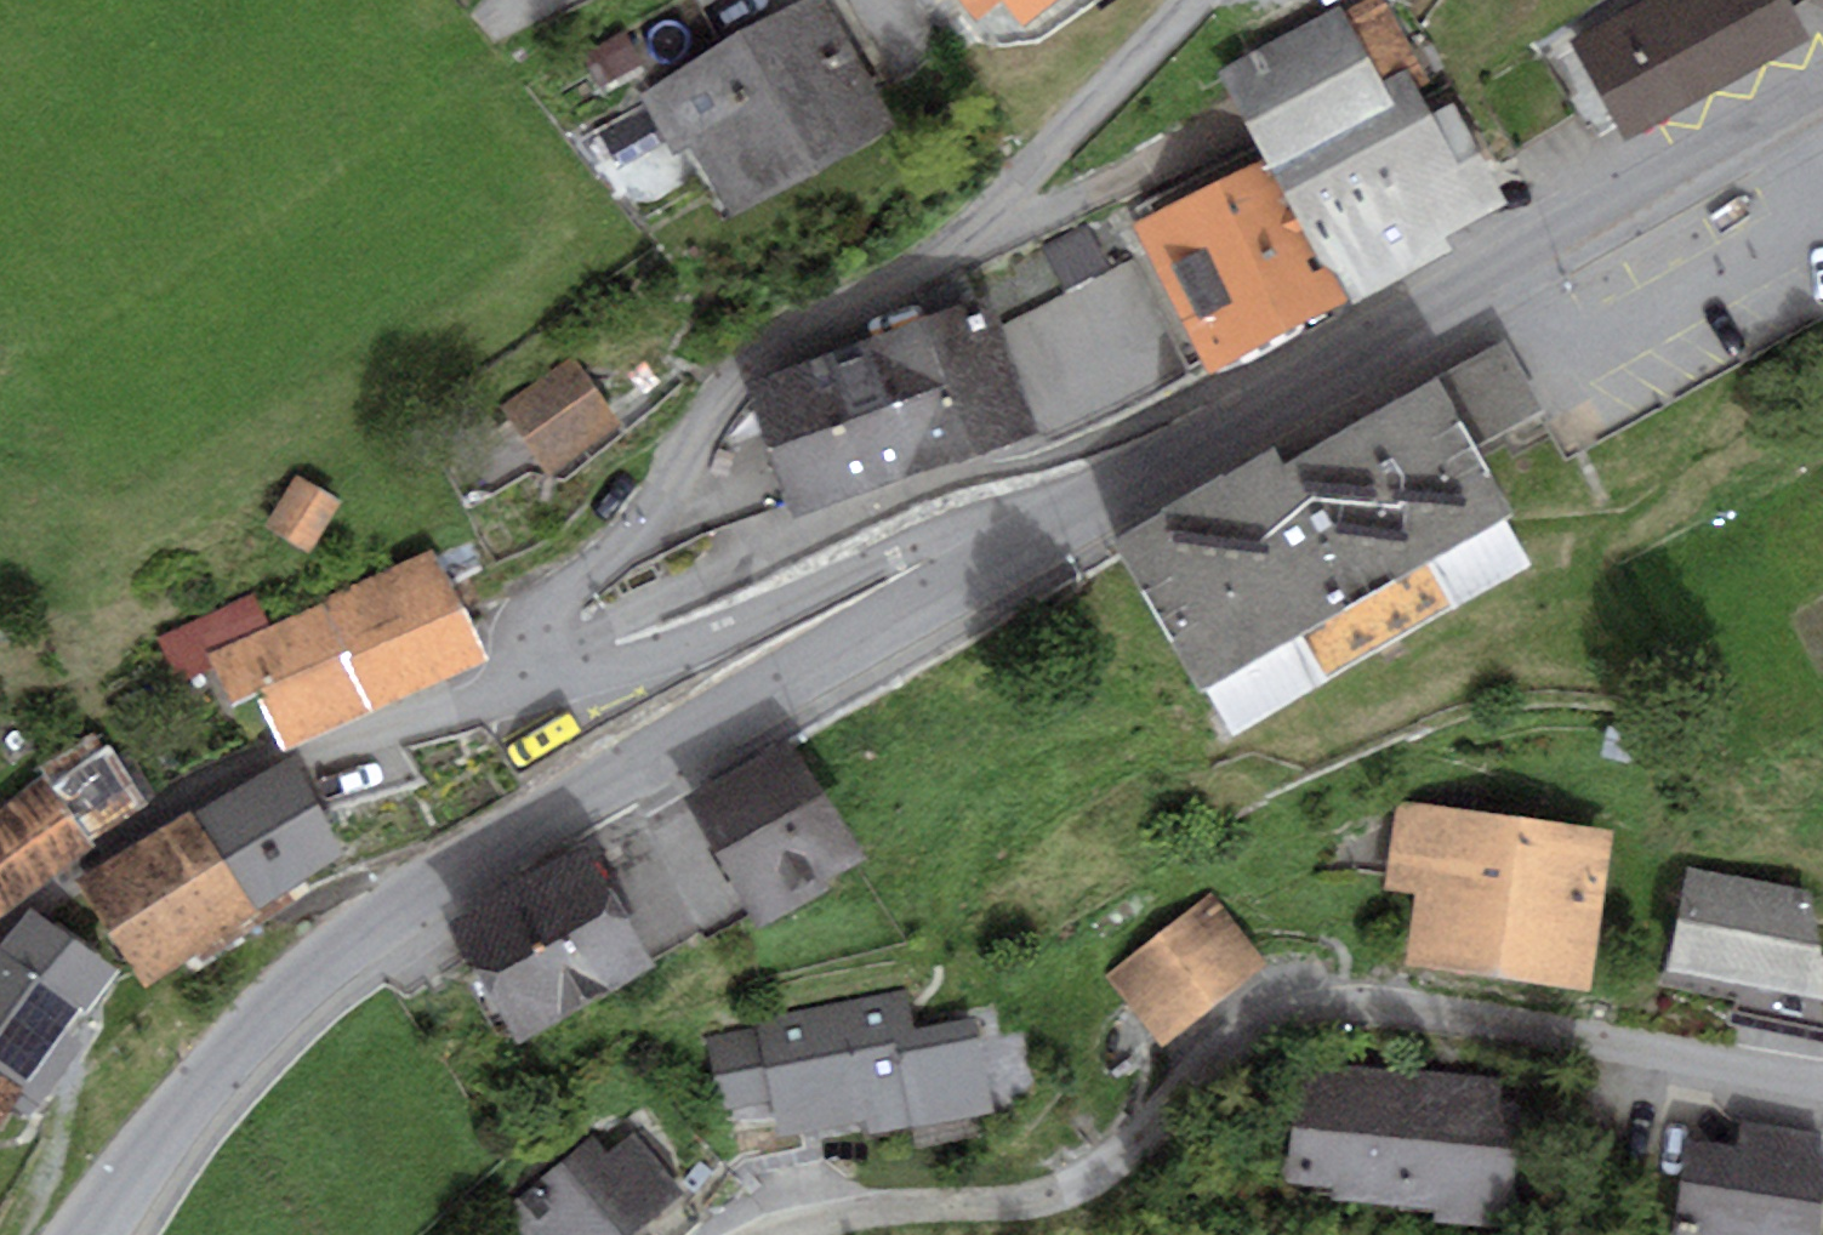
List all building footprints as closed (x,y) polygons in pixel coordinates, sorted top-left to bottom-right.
[(656,86),(722,48),(694,0),(685,0),(626,34),(643,63),(656,86)] [(640,96),(646,104),(668,142),(675,155),(691,146),(733,217),(897,128),(826,0),(806,0),(722,48),(656,86),(640,96)] [(975,23),(999,2),(1022,30),(1059,0),(956,0),(975,23)] [(1215,71),(1264,155),(1321,266),(1336,272),(1350,298),(1353,303),(1452,249),(1446,236),(1510,202),(1454,100),(1430,113),(1417,88),(1428,82),(1383,0),(1361,0),(1344,9),(1341,3),(1215,71)] [(1572,44),(1626,140),(1813,37),(1795,5),(1792,0),(1651,0),(1572,44)] [(643,63),(626,34),(585,58),(602,87),(643,63)] [(620,169),(668,142),(646,104),(599,131),(620,169)] [(1321,266),(1264,155),(1130,224),(1206,372),(1350,298),(1336,272),(1321,266)] [(987,293),(741,383),(791,520),(1037,431),(987,293)] [(1439,378),(1477,447),(1537,413),(1542,411),(1503,342),(1439,378)] [(620,433),(572,358),(499,404),(547,479),(620,433)] [(1477,447),(1439,378),(1282,466),(1273,451),(1112,541),(1197,691),(1205,686),(1233,736),(1534,567),(1506,517),(1514,513),(1477,447)] [(342,501),(295,473),(264,525),(311,553),(342,501)] [(483,659),(431,548),(268,624),(254,593),(156,638),(177,684),(212,668),(230,707),(255,696),(281,752),(483,659)] [(0,808),(0,918),(95,847),(91,839),(149,808),(99,730),(39,765),(44,773),(0,808)] [(683,803),(758,930),(839,882),(834,874),(866,856),(796,737),(683,803)] [(343,852),(292,758),(195,813),(191,808),(74,879),(146,987),(260,911),(257,906),(343,852)] [(1612,832),(1395,801),(1383,889),(1415,894),(1405,964),(1589,991),(1612,832)] [(590,843),(453,922),(522,1041),(659,962),(590,843)] [(1687,870),(1668,971),(1822,1001),(1822,961),(1811,894),(1687,870)] [(1210,893),(1107,978),(1163,1046),(1267,962),(1210,893)] [(81,1010),(84,1012),(115,971),(28,907),(0,946),(0,951),(81,1010)] [(20,1094),(10,1108),(15,1111),(30,1122),(95,1031),(75,1017),(81,1010),(0,951),(0,1079),(20,1094)] [(759,1026),(708,1036),(725,1125),(773,1116),(778,1139),(862,1123),(865,1137),(996,1112),(977,1015),(915,1026),(908,989),(757,1017),(759,1026)] [(1338,1199),(1399,1205),(1412,1067),(1301,1058),(1290,1183),(1339,1188),(1338,1199)] [(1510,1076),(1412,1067),(1399,1205),(1437,1208),(1436,1222),(1520,1229),(1531,1099),(1508,1097),(1510,1076)] [(15,1111),(10,1108),(20,1094),(0,1079),(0,1134),(15,1111)] [(1693,1138),(1679,1234),(1822,1234),(1822,1228),(1822,1131),(1746,1119),(1742,1145),(1693,1138)] [(593,1135),(501,1209),(522,1234),(628,1234),(683,1192),(633,1130),(606,1151),(593,1135)]
